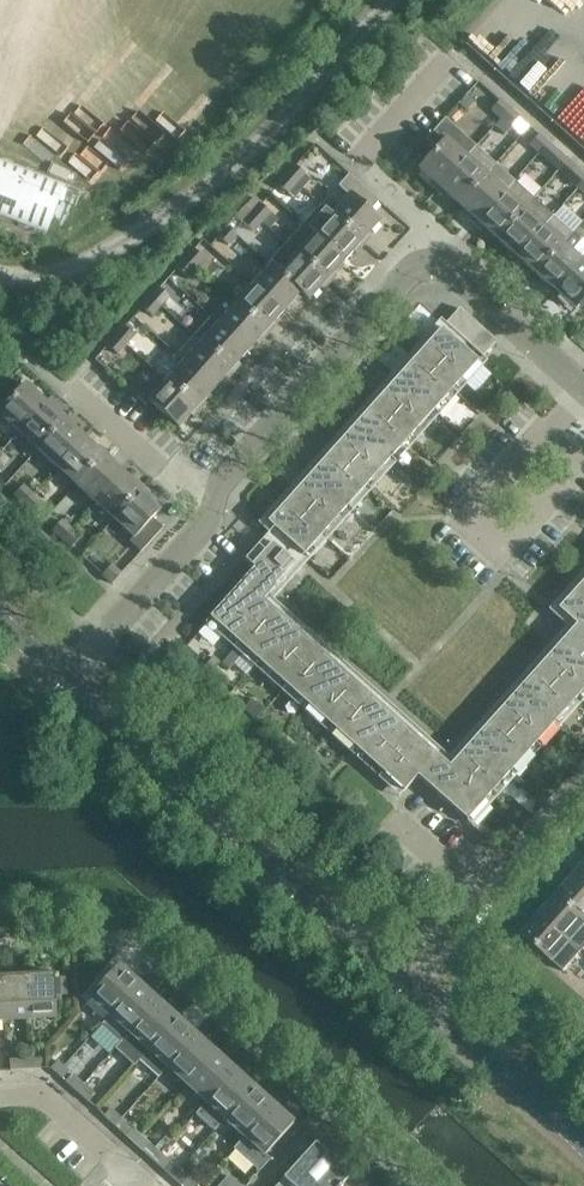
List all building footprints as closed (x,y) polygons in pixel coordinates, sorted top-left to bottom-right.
[(510,109),(501,101),(493,110),(502,119),(510,109)] [(510,109),(502,119),(511,127),(520,118),(510,109)] [(445,120),(426,141),(437,151),(419,170),(433,183),(430,187),(436,192),(476,148),(445,120)] [(549,144),(540,136),(531,145),(540,153),(549,144)] [(549,144),(540,153),(552,164),(560,155),(549,144)] [(458,206),(495,165),(476,148),(436,192),(442,197),(445,194),(458,206)] [(46,233),(65,184),(0,159),(0,216),(46,233)] [(474,226),(514,182),(495,165),(458,206),(472,218),(469,221),(474,226)] [(306,175),(297,167),(288,177),(297,185),(306,175)] [(578,171),(570,180),(579,188),(583,182),(583,176),(578,171)] [(347,196),(330,215),(360,242),(379,222),(368,213),(377,202),(348,175),(337,187),(347,196)] [(297,185),(288,177),(280,185),(289,193),(297,185)] [(496,240),(533,200),(514,182),(474,226),(481,232),(484,229),(496,240)] [(513,261),(552,217),(533,200),(496,240),(510,253),(507,256),(513,261)] [(271,213),(262,205),(253,215),(262,224),(271,213)] [(319,206),(302,225),(343,262),(360,242),(330,215),(319,206)] [(262,224),(253,215),(245,224),(254,232),(262,224)] [(552,217),(513,261),(519,267),(522,263),(535,275),(571,235),(552,217)] [(343,262),(302,225),(285,244),(326,281),(343,262)] [(237,236),(232,231),(228,228),(220,237),(229,245),(237,236)] [(571,235),(535,275),(548,286),(545,290),(551,295),(581,263),(570,253),(580,242),(571,235)] [(326,281),(285,244),(268,263),(271,265),(270,266),(308,300),(326,281)] [(186,260),(195,269),(204,259),(195,250),(186,260)] [(581,263),(551,295),(556,300),(559,297),(574,310),(583,299),(583,259),(581,263)] [(186,260),(179,269),(188,277),(195,269),(186,260)] [(270,266),(252,285),(283,312),(299,294),(307,301),(308,300),(270,266)] [(252,285),(235,305),(265,332),(283,312),(252,285)] [(170,297),(160,289),(151,299),(160,308),(170,297)] [(160,308),(151,299),(144,307),(153,316),(160,308)] [(235,305),(219,323),(213,318),(212,319),(248,351),(265,332),(235,305)] [(303,555),(495,342),(459,309),(266,524),(278,535),(276,538),(249,567),(252,569),(209,617),(403,792),(417,776),(467,821),(583,690),(583,664),(579,659),(583,654),(583,581),(558,610),(575,626),(449,767),(263,601),(300,560),(303,555)] [(248,351),(212,319),(194,338),(230,370),(248,351)] [(135,351),(127,344),(135,336),(126,327),(117,338),(133,353),(135,351)] [(133,353),(117,338),(109,346),(125,361),(133,353)] [(230,370),(194,338),(178,356),(184,361),(183,363),(213,390),(230,370)] [(183,363),(165,382),(195,409),(213,390),(183,363)] [(165,382),(156,374),(135,398),(145,407),(148,403),(177,429),(195,409),(165,382)] [(17,433),(43,403),(23,385),(0,411),(0,418),(17,433)] [(43,403),(17,433),(36,450),(63,421),(43,403)] [(63,421),(36,450),(56,468),(82,438),(63,421)] [(82,438),(56,468),(75,485),(101,456),(82,438)] [(101,456),(75,485),(94,502),(121,473),(101,456)] [(121,473),(94,502),(114,520),(140,490),(121,473)] [(25,485),(15,496),(23,504),(33,493),(25,485)] [(140,490),(114,520),(133,537),(128,542),(140,552),(161,528),(151,519),(160,508),(140,490)] [(33,493),(23,504),(34,514),(44,503),(33,493)] [(63,520),(53,532),(61,539),(72,528),(63,520)] [(72,528),(61,539),(72,549),(83,538),(72,528)] [(113,565),(103,576),(113,586),(123,574),(113,565)] [(576,877),(583,884),(583,868),(576,877)] [(576,877),(559,896),(583,919),(583,884),(576,877)] [(559,896),(541,916),(582,952),(583,951),(583,919),(559,896)] [(582,952),(541,916),(524,936),(565,972),(582,952)] [(90,997),(110,1015),(139,983),(119,965),(90,997)] [(54,973),(27,975),(30,1018),(57,1016),(54,973)] [(27,975),(1,976),(4,1019),(30,1018),(27,975)] [(120,1042),(158,1001),(139,983),(110,1015),(101,1025),(120,1042)] [(134,1065),(140,1060),(177,1018),(158,1001),(120,1042),(115,1048),(134,1065)] [(159,1077),(168,1067),(197,1035),(177,1018),(140,1060),(159,1077)] [(197,1035),(168,1067),(187,1085),(216,1053),(197,1035)] [(216,1053),(187,1085),(206,1102),(235,1070),(216,1053)] [(26,1070),(41,1069),(40,1058),(25,1059),(26,1070)] [(26,1070),(25,1059),(10,1060),(11,1070),(26,1070)] [(58,1061),(51,1069),(63,1079),(70,1071),(58,1061)] [(235,1070),(206,1102),(226,1120),(255,1088),(235,1070)] [(76,1091),(83,1083),(73,1074),(66,1082),(76,1091)] [(76,1091),(89,1102),(96,1094),(83,1083),(76,1091)] [(255,1088),(226,1120),(245,1137),(274,1105),(255,1088)] [(274,1105),(245,1137),(265,1155),(294,1123),(274,1105)] [(115,1126),(122,1118),(111,1108),(104,1116),(115,1126)] [(115,1126),(126,1137),(134,1128),(122,1118),(115,1126)] [(344,1185),(343,1184),(352,1173),(315,1142),(276,1185),(343,1185),(344,1185)] [(153,1161),(161,1153),(149,1143),(142,1151),(153,1161)] [(153,1161),(165,1171),(172,1163),(161,1153),(153,1161)] [(381,1171),(367,1158),(356,1170),(371,1183),(381,1171)] [(188,1177),(181,1185),(197,1185),(188,1177)]
